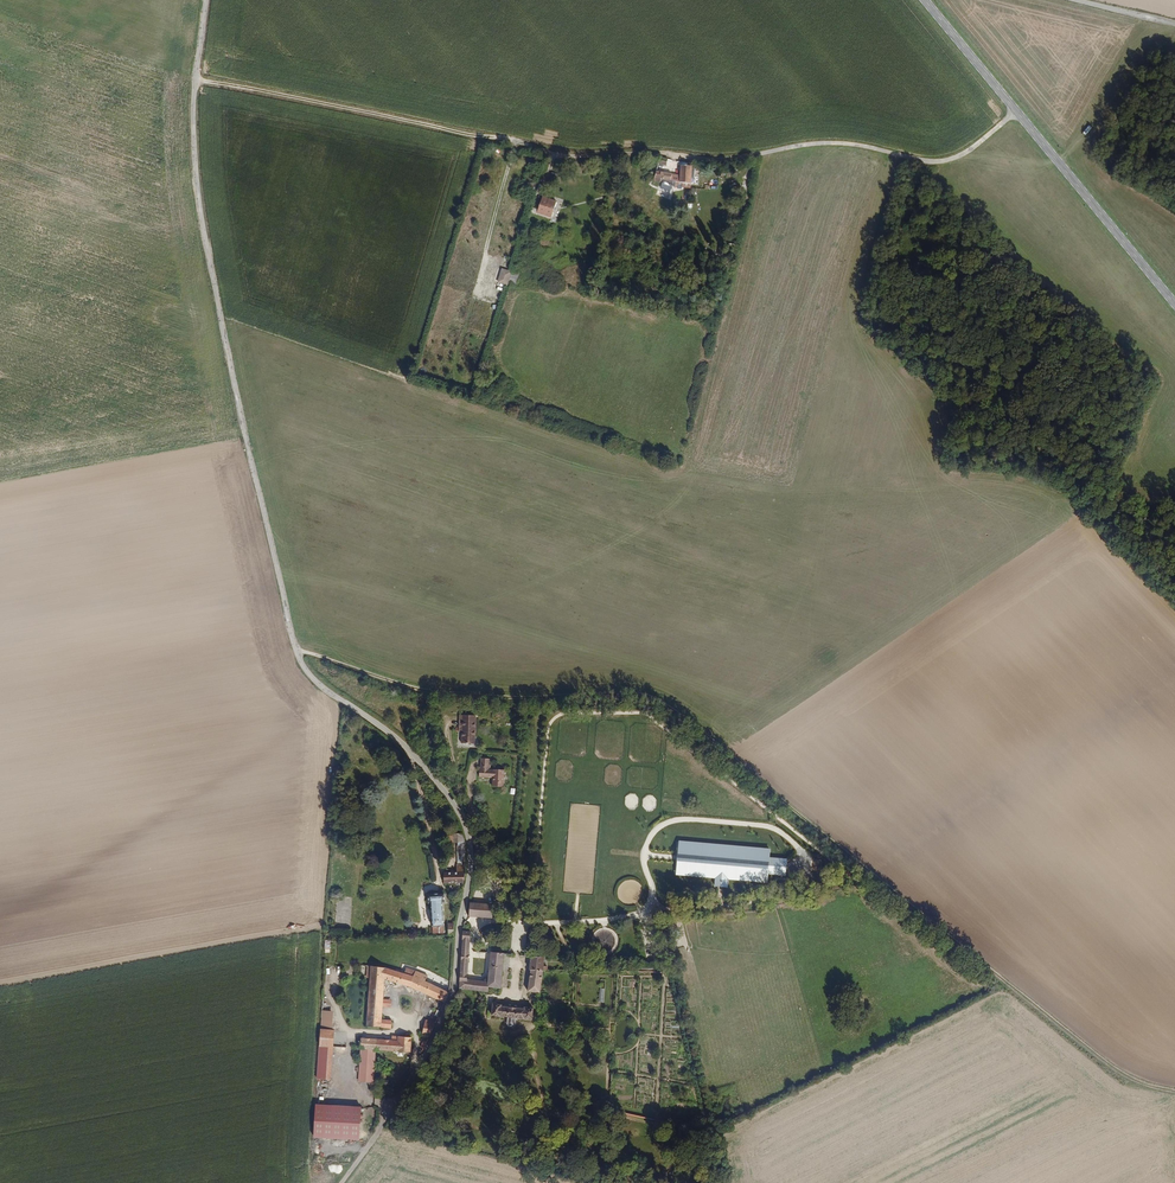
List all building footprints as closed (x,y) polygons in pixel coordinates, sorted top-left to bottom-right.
[(661,179),(661,181),(660,184),(663,185),(662,191),(672,193),(674,187),(678,187),(683,188),(686,188),(686,184),(692,185),(692,179),(693,169),(693,166),(684,165),(682,165),(680,178),(656,172),(655,177),(661,179)] [(553,216),(557,200),(543,196),(538,211),(553,216)] [(497,283),(508,286),(512,272),(502,268),(497,283)] [(455,740),(469,740),(469,711),(452,712),(452,723),(455,723),(455,729),(455,740)] [(483,765),(483,754),(474,753),(474,764),(473,764),(472,772),(486,773),(486,781),(497,782),(498,764),(488,764),(488,765),(483,765)] [(466,844),(463,836),(445,835),(444,844),(451,845),(451,843),(456,843),(466,844)] [(678,841),(676,875),(715,878),(714,886),(728,887),(728,879),(768,882),(769,874),(786,875),(788,858),(770,857),(771,847),(678,841)] [(464,866),(465,850),(455,849),(454,865),(464,866)] [(454,865),(454,872),(444,873),(444,884),(446,884),(462,883),(464,866),(454,865)] [(430,904),(431,929),(432,929),(431,897),(443,897),(443,895),(427,896),(428,904),(430,904)] [(442,900),(443,900),(443,897),(431,897),(432,929),(433,929),(443,928),(442,900)] [(486,918),(487,906),(466,903),(464,916),(486,918)] [(466,981),(469,932),(462,931),(458,987),(465,987),(465,986),(466,981)] [(502,953),(498,953),(489,952),(486,982),(486,987),(493,987),(499,987),(502,953)] [(541,956),(535,956),(530,955),(527,991),(532,991),(538,992),(540,969),(541,956)] [(449,992),(426,983),(428,977),(416,972),(414,978),(398,971),(371,968),(366,1026),(391,1029),(392,1021),(381,1020),(384,980),(389,980),(444,1004),(449,992)] [(465,990),(486,992),(486,987),(486,982),(466,981),(465,986),(465,987),(465,990)] [(633,997),(633,1001),(628,1000),(627,1009),(632,1009),(632,1005),(637,1005),(637,997),(633,997)] [(491,1015),(504,1016),(504,1023),(506,1025),(513,1026),(515,1023),(515,1017),(530,1018),(531,1007),(522,1006),(521,1009),(500,1007),(499,1004),(492,1004),(491,1015)] [(431,1035),(438,1019),(426,1018),(423,1034),(431,1035)] [(337,1043),(338,1028),(324,1027),(323,1042),(336,1043),(337,1043)] [(410,1049),(411,1036),(396,1035),(396,1039),(359,1036),(359,1045),(364,1045),(410,1049)] [(321,1071),(334,1072),(336,1043),(323,1042),(321,1061),(321,1071)] [(316,1105),(314,1136),(314,1137),(359,1140),(361,1107),(316,1105)]
